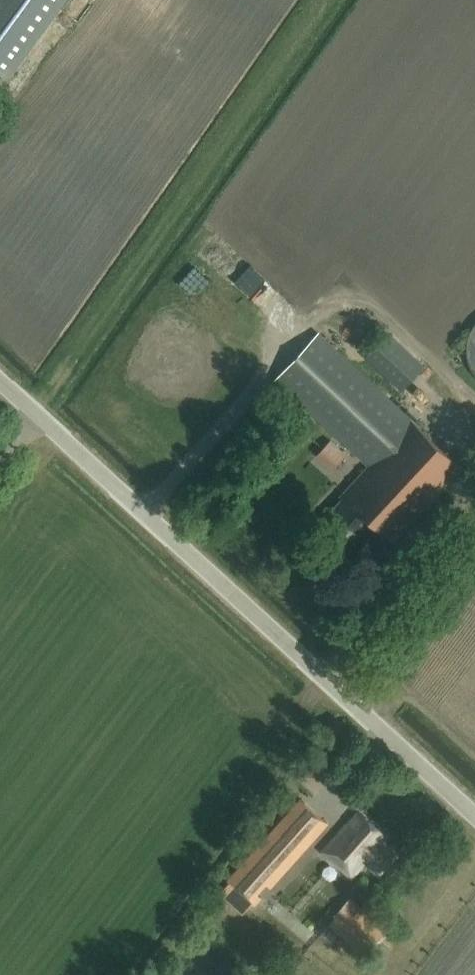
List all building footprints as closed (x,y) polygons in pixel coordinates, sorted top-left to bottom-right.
[(6,79),(64,0),(0,0),(0,74),(6,79)] [(364,356),(401,390),(424,364),(387,331),(364,356)] [(276,379),(368,464),(411,418),(318,333),(276,379)] [(411,418),(368,464),(339,496),(342,499),(327,516),(354,540),(372,521),(393,540),(462,465),(411,418)] [(335,437),(321,452),(339,467),(352,452),(335,437)] [(254,902),(262,893),(255,887),(266,875),(273,881),(327,821),(301,798),(228,878),(254,902)] [(396,855),(380,840),(386,834),(364,814),(350,828),(346,825),(323,850),(351,875),(364,861),(378,875),(396,855)] [(351,897),(333,916),(369,947),(390,924),(365,901),(361,906),(351,897)]
